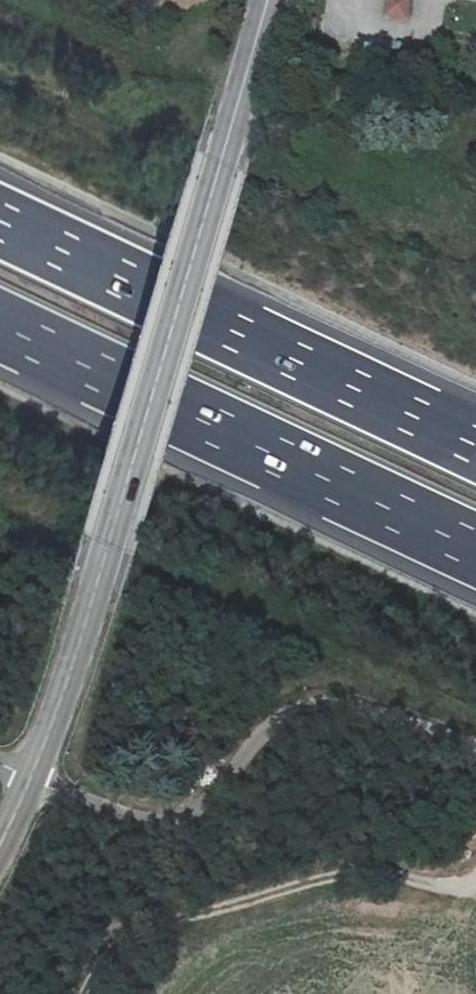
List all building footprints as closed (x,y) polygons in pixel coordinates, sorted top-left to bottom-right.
[(386,19),(412,23),(416,0),(389,0),(386,19)]
